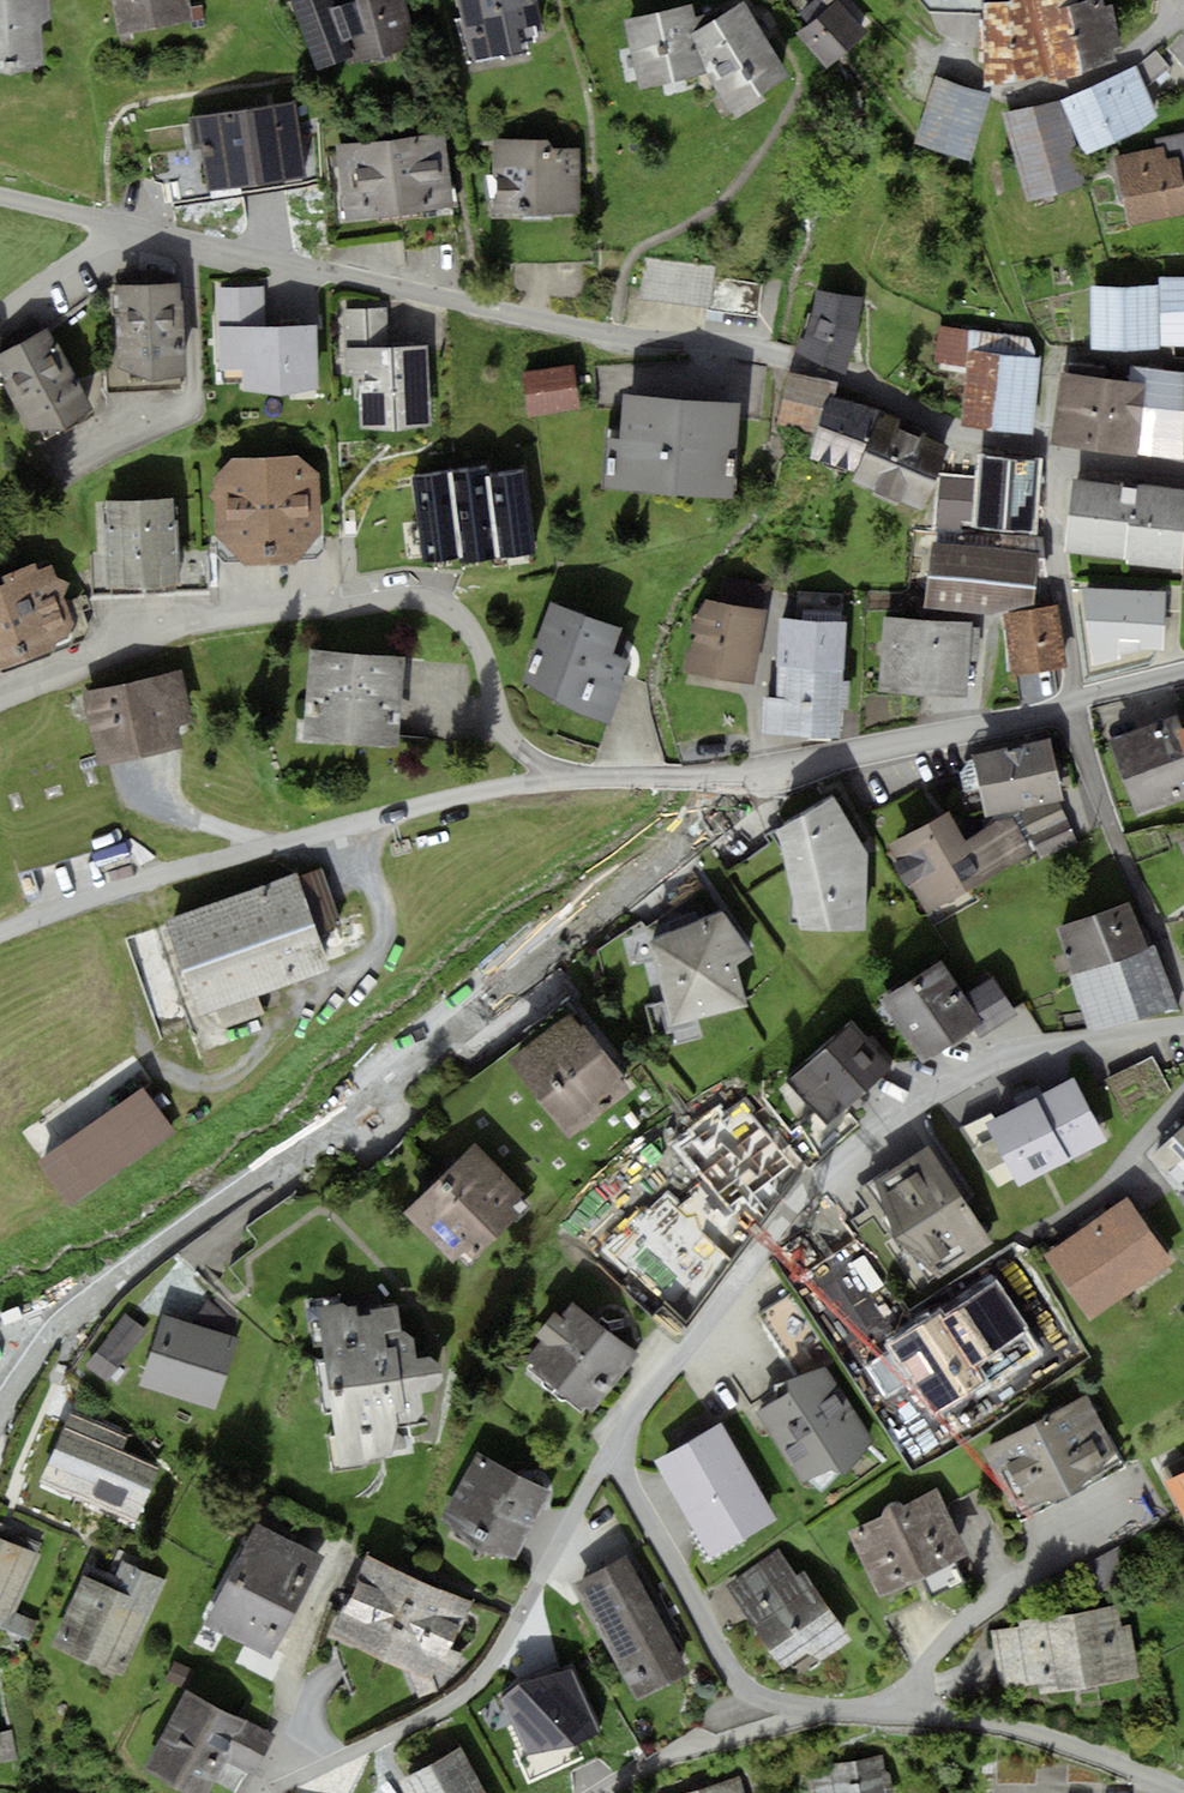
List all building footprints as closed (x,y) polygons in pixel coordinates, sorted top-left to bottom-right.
[(57,67),(53,0),(0,0),(0,71),(57,67)] [(124,36),(195,20),(191,0),(116,0),(124,36)] [(345,55),(348,64),(415,46),(402,0),(364,0),(359,1),(359,0),(294,0),(322,65),(345,55)] [(473,62),(551,49),(543,0),(463,0),(473,62)] [(842,0),(831,0),(797,28),(825,62),(865,29),(842,0)] [(984,71),(1054,71),(1118,52),(1114,40),(1124,39),(1115,0),(1107,0),(1106,0),(985,0),(984,71)] [(702,34),(694,39),(707,57),(746,111),(796,74),(745,3),(702,34)] [(695,6),(628,21),(644,93),(712,78),(707,57),(694,39),(702,34),(695,6)] [(1160,110),(1136,61),(1062,96),(1086,145),(1160,110)] [(920,142),(972,161),(994,99),(942,81),(920,142)] [(1006,108),(1028,192),(1078,180),(1057,95),(1006,108)] [(226,180),(307,167),(297,99),(215,111),(226,180)] [(339,143),(348,221),(457,209),(448,131),(339,143)] [(494,136),(496,217),(587,215),(586,134),(494,136)] [(1165,142),(1114,153),(1128,217),(1183,205),(1183,172),(1179,150),(1168,153),(1165,142)] [(1162,279),(1163,337),(1183,336),(1183,279),(1162,279)] [(801,349),(843,360),(860,294),(818,283),(801,349)] [(1156,283),(1094,283),(1094,340),(1156,340),(1156,283)] [(176,286),(123,291),(124,361),(154,372),(180,370),(176,286)] [(315,328),(266,327),(264,292),(220,295),(224,366),(246,364),(247,385),(281,391),(317,383),(315,328)] [(53,326),(0,352),(0,369),(36,443),(97,414),(53,326)] [(962,420),(1033,427),(1041,353),(970,346),(962,420)] [(436,426),(432,348),(351,352),(352,379),(365,379),(367,429),(436,426)] [(575,363),(525,371),(532,413),(582,404),(575,363)] [(1137,374),(1129,444),(1179,449),(1179,442),(1183,399),(1183,368),(1138,363),(1137,374)] [(838,378),(788,367),(777,420),(818,429),(829,392),(835,394),(838,378)] [(1068,367),(1061,437),(1129,444),(1137,374),(1068,367)] [(811,450),(855,464),(873,406),(835,394),(829,392),(818,429),(811,450)] [(614,394),(609,485),(741,494),(747,403),(614,394)] [(853,473),(921,502),(947,441),(879,412),(853,473)] [(981,449),(972,526),(1028,532),(1037,455),(981,449)] [(218,533),(246,561),(303,559),(324,534),(323,477),(299,457),(241,459),(217,479),(218,533)] [(487,470),(416,479),(427,556),(463,551),(464,559),(531,550),(521,477),(488,481),(487,470)] [(1136,489),(1077,482),(1069,550),(1128,557),(1136,489)] [(1137,483),(1128,557),(1183,572),(1183,491),(1137,483)] [(177,498),(111,501),(114,594),(181,591),(177,498)] [(934,535),(936,515),(916,512),(913,532),(934,535)] [(1042,543),(938,533),(931,599),(991,604),(1037,597),(1042,543)] [(0,585),(0,664),(79,634),(53,565),(0,585)] [(1086,588),(1096,666),(1124,660),(1124,653),(1169,652),(1169,593),(1086,588)] [(706,595),(692,671),(757,683),(771,608),(706,595)] [(1053,601),(1010,607),(1018,663),(1061,657),(1053,601)] [(566,606),(533,684),(599,712),(632,634),(566,606)] [(975,624),(888,617),(882,688),(969,696),(975,624)] [(785,618),(784,695),(769,694),(766,734),(783,735),(845,736),(847,619),(785,618)] [(315,652),(309,744),(401,750),(406,657),(315,652)] [(179,667),(80,693),(99,765),(198,738),(179,667)] [(1112,738),(1140,815),(1168,807),(1183,793),(1183,736),(1177,715),(1112,738)] [(1055,736),(977,752),(989,812),(1067,796),(1055,736)] [(834,787),(777,818),(802,919),(868,922),(869,842),(834,787)] [(953,808),(891,844),(933,914),(987,883),(1037,854),(1014,815),(972,840),(953,808)] [(331,967),(298,873),(169,918),(202,1012),(331,967)] [(1059,922),(1092,1032),(1170,1008),(1137,899),(1059,922)] [(726,909),(652,939),(675,1024),(751,1007),(739,963),(755,953),(726,909)] [(1183,949),(1183,915),(1171,920),(1183,949)] [(883,997),(928,1062),(980,1025),(990,1018),(972,994),(944,954),(883,997)] [(997,976),(972,994),(990,1018),(980,1025),(986,1036),(1020,1009),(997,976)] [(514,1057),(573,1137),(636,1091),(577,1011),(514,1057)] [(852,1033),(795,1082),(826,1118),(883,1068),(852,1033)] [(988,1122),(1023,1188),(1111,1142),(1077,1076),(988,1122)] [(39,1155),(73,1202),(178,1128),(144,1081),(39,1155)] [(1154,1156),(1183,1190),(1183,1129),(1154,1156)] [(931,1145),(871,1185),(937,1283),(997,1243),(931,1145)] [(473,1153),(408,1213),(462,1271),(527,1212),(473,1153)] [(1048,1256),(1094,1322),(1175,1266),(1129,1200),(1048,1256)] [(558,1309),(540,1330),(548,1338),(532,1356),(592,1411),(642,1356),(582,1301),(567,1317),(558,1309)] [(148,1329),(124,1311),(85,1363),(110,1381),(148,1329)] [(143,1385),(218,1410),(242,1339),(167,1314),(143,1385)] [(422,1321),(323,1329),(340,1435),(332,1435),(335,1464),(396,1458),(401,1420),(419,1419),(428,1409),(424,1389),(438,1388),(422,1321)] [(896,1380),(936,1433),(982,1399),(941,1346),(896,1380)] [(828,1363),(761,1407),(806,1476),(874,1433),(828,1363)] [(1090,1393),(985,1448),(1019,1512),(1124,1457),(1090,1393)] [(116,1439),(69,1419),(40,1484),(143,1528),(163,1481),(108,1457),(116,1439)] [(724,1420),(658,1457),(713,1553),(779,1515),(724,1420)] [(451,1522),(518,1557),(554,1490),(487,1455),(451,1522)] [(1169,1479),(1183,1507),(1183,1471),(1169,1479)] [(939,1487),(856,1529),(886,1589),(970,1547),(939,1487)] [(259,1521),(207,1621),(274,1656),(326,1556),(259,1521)] [(0,1538),(0,1619),(15,1626),(46,1559),(0,1538)] [(736,1585),(794,1674),(856,1634),(798,1545),(736,1585)] [(476,1601),(370,1551),(334,1627),(439,1678),(476,1601)] [(1102,1555),(1107,1584),(1124,1581),(1119,1552),(1102,1555)] [(630,1557),(578,1585),(640,1696),(692,1668),(630,1557)] [(59,1641),(121,1676),(159,1608),(97,1574),(59,1641)] [(1129,1601),(1023,1619),(1025,1628),(1034,1681),(1036,1694),(1142,1676),(1129,1601)] [(213,1782),(232,1792),(241,1792),(264,1754),(236,1738),(246,1717),(190,1688),(150,1766),(204,1792),(208,1792),(213,1782)] [(16,1735),(0,1737),(0,1766),(19,1763),(16,1735)] [(403,1777),(412,1792),(491,1792),(463,1743),(403,1777)] [(889,1753),(829,1762),(819,1764),(809,1779),(811,1792),(896,1792),(889,1753)] [(682,1792),(748,1792),(742,1774),(682,1792)]
